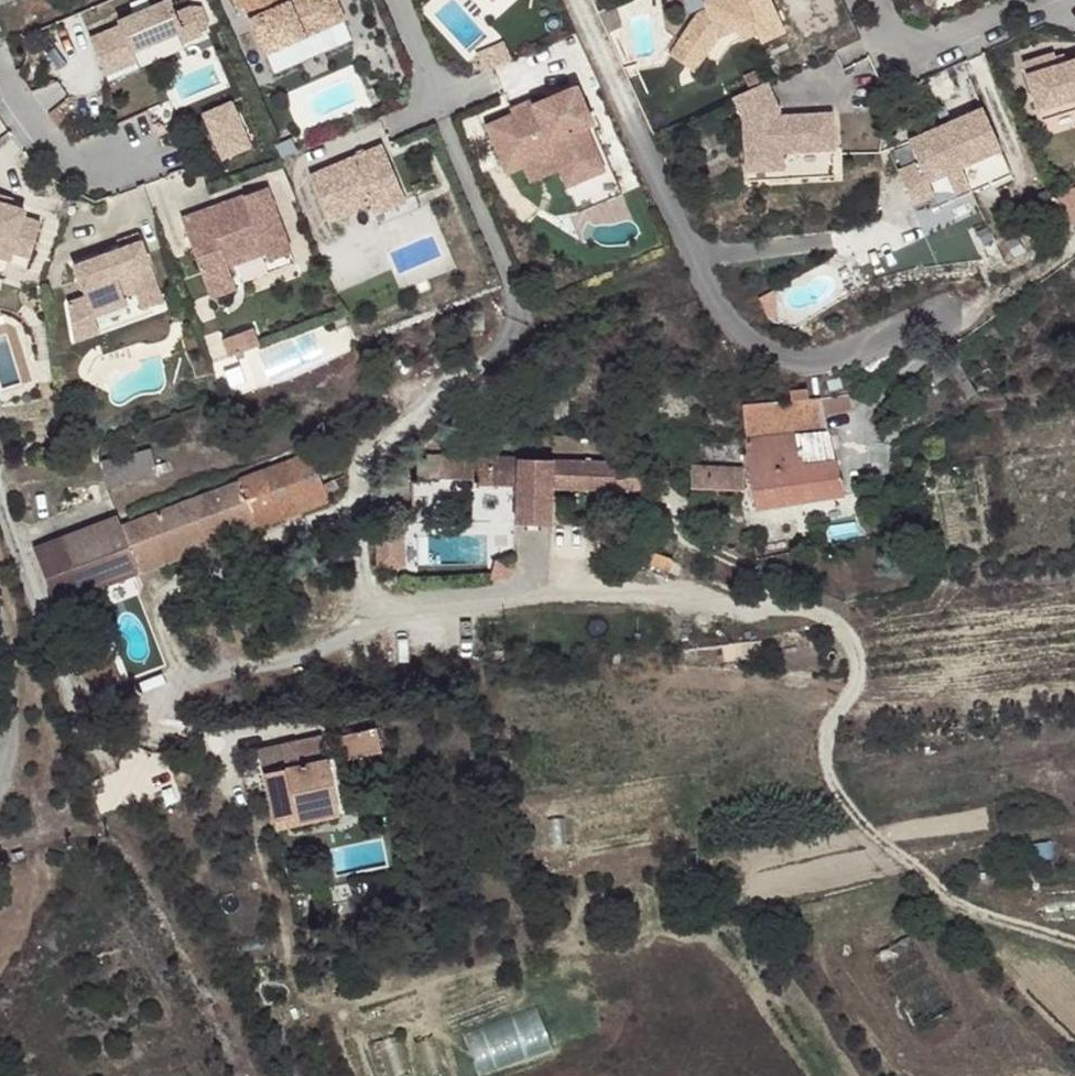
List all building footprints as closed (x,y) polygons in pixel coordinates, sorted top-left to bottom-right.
[(112,37),(122,59),(152,47),(154,52),(201,32),(205,43),(226,34),(213,6),(198,12),(192,0),(190,0),(141,20),(143,25),(112,37)] [(272,59),(353,23),(342,0),(310,0),(293,8),(290,0),(247,0),(272,59)] [(494,10),(499,5),(494,0),(485,0),(494,10)] [(705,9),(698,12),(677,43),(701,61),(718,38),(732,31),(749,23),(755,37),(759,45),(784,33),(768,0),(700,0),(705,9)] [(749,23),(732,31),(739,45),(755,37),(749,23)] [(701,61),(677,43),(668,57),(691,74),(701,61)] [(152,47),(122,59),(129,77),(159,64),(154,52),(152,47)] [(1063,53),(1053,56),(1057,67),(1066,65),(1063,53)] [(1021,66),(1037,113),(1074,100),(1074,62),(1066,65),(1057,67),(1053,56),(1021,66)] [(764,84),(731,99),(741,120),(745,173),(780,171),(779,155),(832,151),(830,116),(778,119),(771,126),(769,114),(777,112),(764,84)] [(517,119),(488,131),(508,178),(524,171),(554,158),(562,176),(580,219),(624,200),(598,137),(605,134),(602,127),(595,130),(579,92),(534,111),(540,125),(522,132),(517,119)] [(1037,113),(1040,123),(1074,112),(1074,100),(1037,113)] [(530,101),(513,109),(517,119),(522,132),(540,125),(534,111),(530,101)] [(1009,177),(979,111),(906,145),(916,166),(936,157),(951,189),(971,180),(976,192),(1009,177)] [(777,112),(769,114),(771,126),(778,119),(777,112)] [(391,150),(319,181),(337,224),(378,207),(383,218),(414,205),(391,150)] [(531,189),(562,176),(554,158),(524,171),(531,189)] [(33,206),(16,201),(18,192),(0,186),(0,238),(3,239),(1,248),(31,259),(34,251),(53,258),(64,222),(45,216),(47,211),(33,206)] [(290,187),(208,217),(217,241),(213,242),(230,290),(256,280),(250,262),(286,249),(291,262),(315,253),(290,187)] [(36,198),(18,192),(16,201),(33,206),(36,198)] [(414,205),(383,218),(388,231),(430,213),(425,201),(414,205)] [(208,217),(204,219),(213,242),(217,241),(208,217)] [(143,248),(95,265),(106,295),(90,301),(95,332),(118,323),(115,316),(150,304),(147,296),(159,292),(166,308),(167,311),(189,303),(164,241),(161,233),(140,240),(143,248)] [(256,280),(230,290),(233,298),(259,287),(256,280)] [(118,323),(95,332),(97,343),(122,334),(118,323)] [(855,407),(853,392),(825,398),(802,399),(801,386),(782,387),(784,400),(738,403),(754,506),(837,494),(825,413),(855,407)] [(153,442),(101,455),(108,484),(161,471),(153,442)] [(128,522),(145,567),(331,496),(314,450),(128,522)] [(410,458),(410,476),(472,478),(472,483),(511,484),(511,521),(545,522),(546,456),(420,454),(420,458),(410,458)] [(631,458),(549,456),(548,481),(630,482),(631,458)] [(737,487),(739,465),(692,462),(691,485),(737,487)] [(128,522),(125,515),(54,541),(58,550),(64,548),(81,592),(145,567),(128,522)] [(55,602),(81,592),(64,548),(58,550),(38,557),(55,602)] [(510,553),(491,559),(486,578),(502,577),(510,567),(510,553)] [(241,815),(305,808),(298,737),(271,739),(273,765),(238,769),(241,815)] [(306,818),(305,808),(241,815),(242,826),(306,818)]
